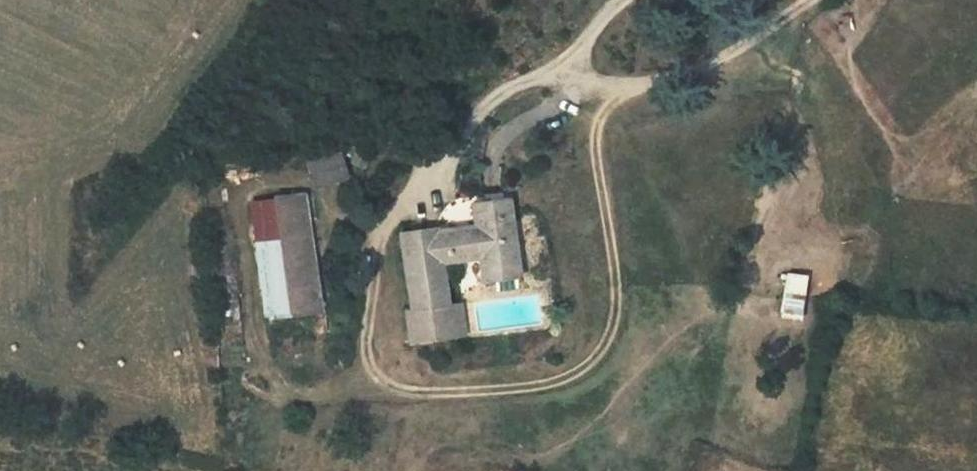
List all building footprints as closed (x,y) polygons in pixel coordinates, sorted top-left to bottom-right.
[(340,154),(309,164),(316,186),(347,176),(340,154)] [(367,158),(357,154),(354,161),(363,166),(367,158)] [(304,195),(296,196),(314,312),(321,311),(304,195)] [(291,315),(314,312),(296,196),(274,198),(282,248),(261,250),(263,270),(285,267),(291,315)] [(261,250),(282,248),(274,198),(254,201),(261,250)] [(519,278),(508,198),(472,203),(476,232),(437,237),(436,227),(401,232),(412,312),(406,313),(410,341),(458,335),(453,306),(447,307),(441,263),(480,258),(483,283),(519,278)] [(285,267),(263,270),(269,318),(291,315),(285,267)] [(807,275),(787,272),(781,314),(802,317),(804,303),(807,275)] [(459,305),(453,306),(458,335),(464,334),(459,305)]
